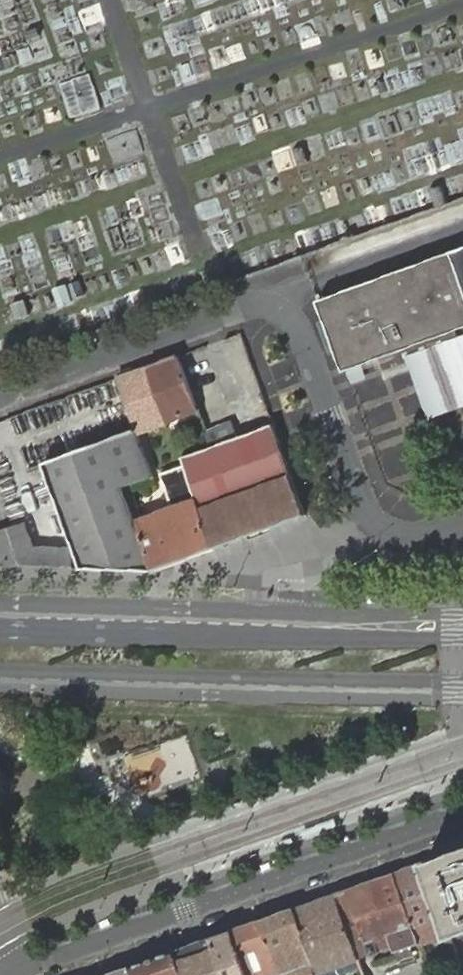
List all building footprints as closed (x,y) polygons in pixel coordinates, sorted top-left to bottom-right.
[(70,118),(101,108),(90,73),(59,83),(70,118)] [(321,192),(324,205),(353,200),(350,186),(321,192)] [(318,253),(323,265),(462,215),(462,201),(318,253)] [(455,255),(458,262),(392,286),(389,279),(319,304),(345,375),(380,362),(385,375),(411,366),(462,347),(462,252),(455,255)] [(455,255),(389,279),(392,286),(458,262),(455,255)] [(462,400),(462,347),(411,366),(428,412),(462,400)] [(148,367),(117,378),(136,429),(137,432),(167,421),(198,409),(178,356),(160,363),(148,367)] [(181,458),(196,500),(214,548),(305,515),(272,425),(236,437),(231,422),(206,431),(211,447),(181,458)] [(45,463),(60,507),(63,506),(107,490),(108,492),(122,487),(153,476),(139,439),(137,432),(136,429),(45,463)] [(63,506),(60,507),(75,548),(82,568),(141,570),(153,570),(136,524),(122,487),(108,492),(107,490),(63,506)] [(196,500),(136,524),(153,570),(214,548),(196,500)] [(75,548),(39,547),(29,520),(13,526),(10,527),(24,566),(46,567),(82,568),(75,548)] [(10,527),(0,530),(0,565),(24,566),(10,527)] [(153,742),(161,781),(195,774),(187,735),(153,742)] [(462,974),(462,848),(424,862),(446,928),(449,934),(449,936),(462,974)] [(424,862),(394,872),(418,939),(419,943),(420,946),(449,936),(449,934),(446,928),(424,862)] [(394,872),(370,881),(391,936),(393,943),(395,947),(418,939),(394,872)] [(370,881),(336,893),(359,955),(393,943),(391,936),(370,881)] [(294,908),(313,963),(314,968),(317,974),(346,974),(364,969),(360,959),(359,955),(336,893),(294,908)] [(261,920),(281,974),(317,974),(314,968),(313,963),(294,908),(261,920)] [(232,930),(248,974),(281,974),(261,920),(232,930)] [(212,938),(225,974),(248,974),(232,930),(212,938)] [(176,950),(184,974),(225,974),(212,938),(176,950)] [(132,966),(136,974),(184,974),(176,950),(132,966)] [(107,974),(136,974),(132,966),(107,974)]
